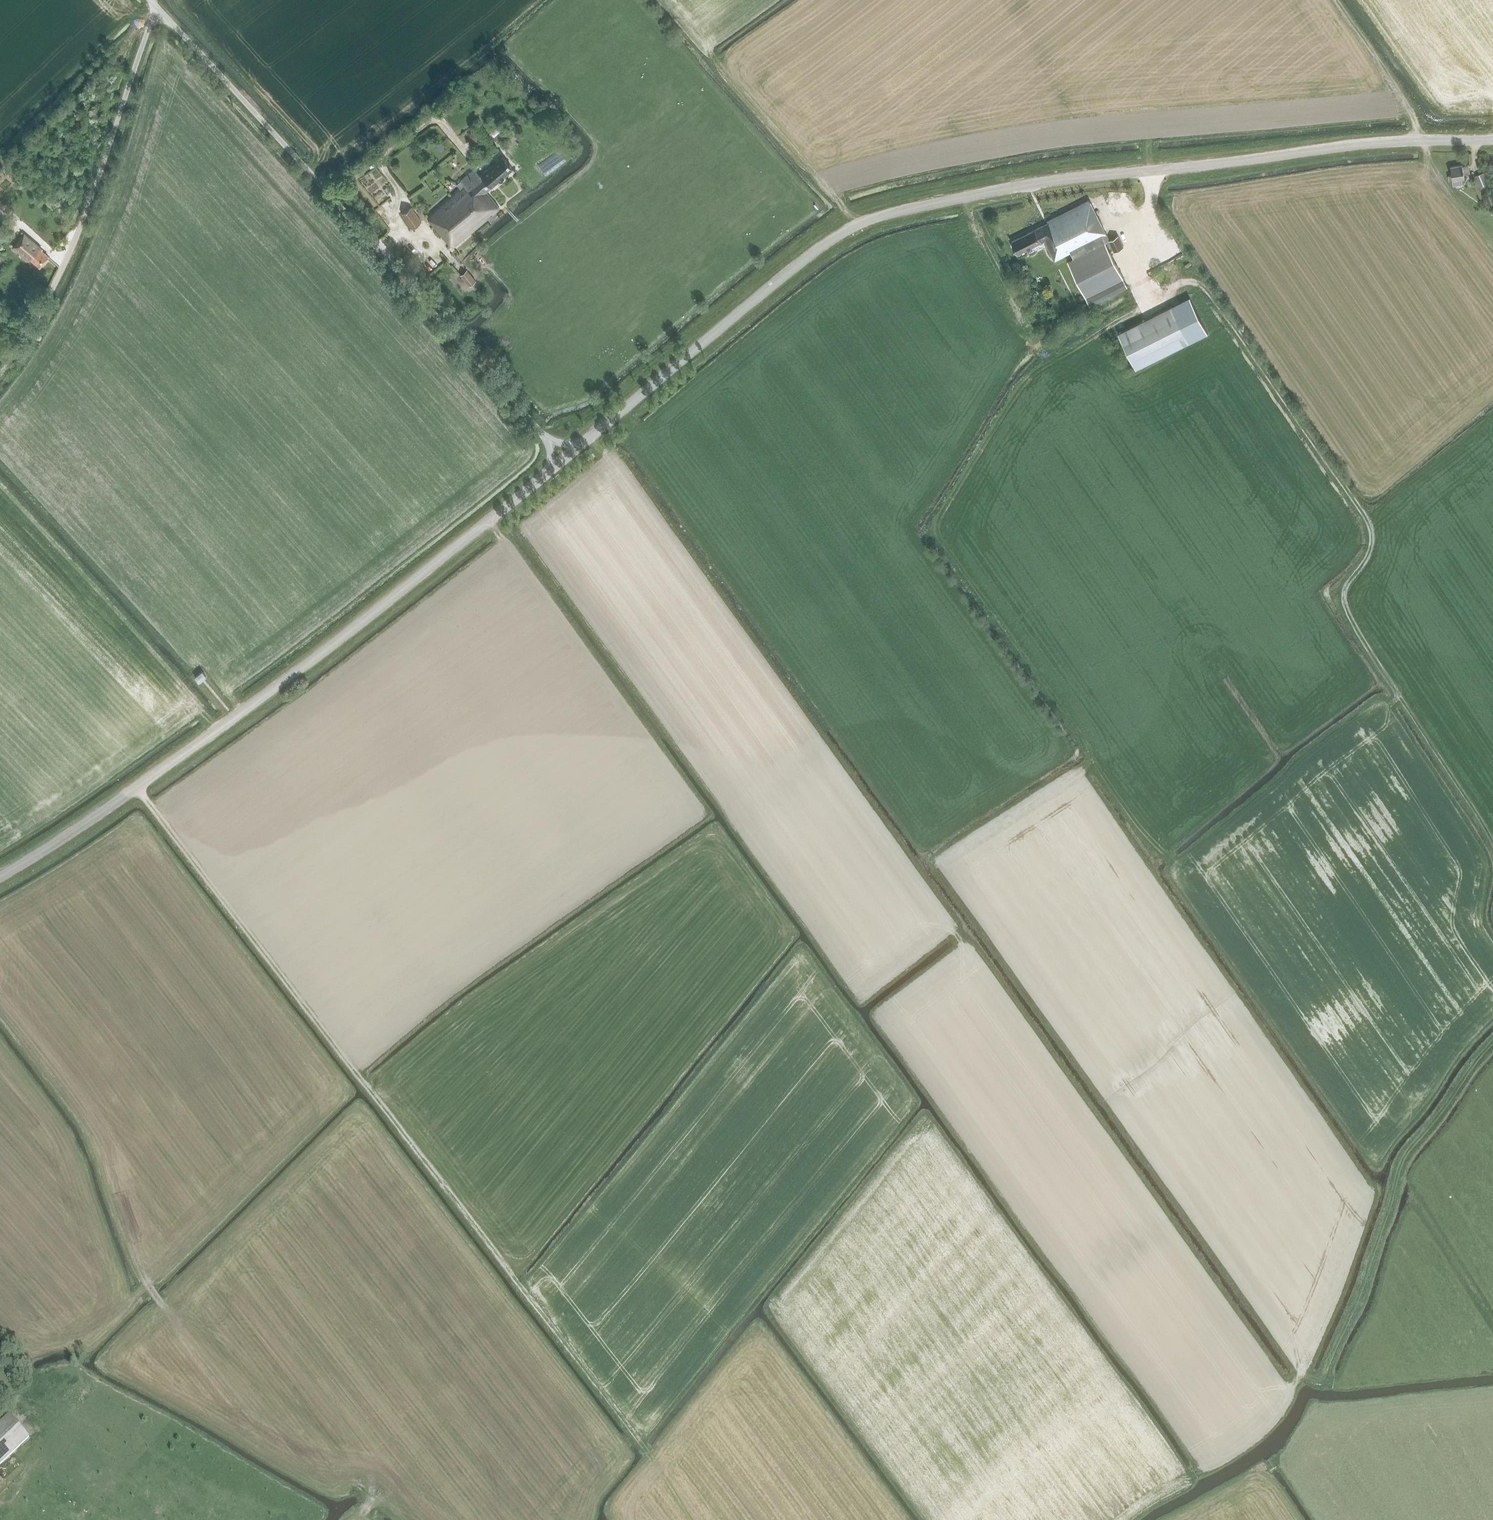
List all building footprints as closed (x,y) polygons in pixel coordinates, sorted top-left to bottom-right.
[(500,128),(496,122),(486,130),(491,135),(500,128)] [(507,136),(502,130),(493,138),(497,143),(507,136)] [(480,175),(490,187),(513,168),(502,156),(480,175)] [(1449,180),(1461,178),(1464,178),(1464,174),(1469,173),(1468,164),(1462,165),(1462,164),(1450,167),(1452,175),(1449,175),(1449,180)] [(490,187),(480,175),(474,169),(460,181),(457,185),(459,188),(427,217),(452,247),(499,207),(485,191),(490,187)] [(1488,183),(1484,172),(1474,176),(1479,187),(1488,183)] [(1105,242),(1109,240),(1089,200),(1047,221),(1048,222),(1011,241),(1017,254),(1044,240),(1054,260),(1071,252),(1073,258),(1067,261),(1089,305),(1127,286),(1105,242)] [(411,228),(421,221),(411,206),(402,213),(411,228)] [(39,267),(48,256),(39,249),(40,247),(24,234),(13,247),(28,260),(30,259),(39,267)] [(1118,235),(1109,240),(1114,251),(1123,246),(1118,235)] [(469,286),(476,281),(467,270),(460,275),(469,286)] [(1208,333),(1190,297),(1118,333),(1136,369),(1208,333)] [(199,682),(206,676),(202,671),(195,677),(199,682)] [(29,1437),(8,1415),(0,1423),(0,1464),(29,1437)]
